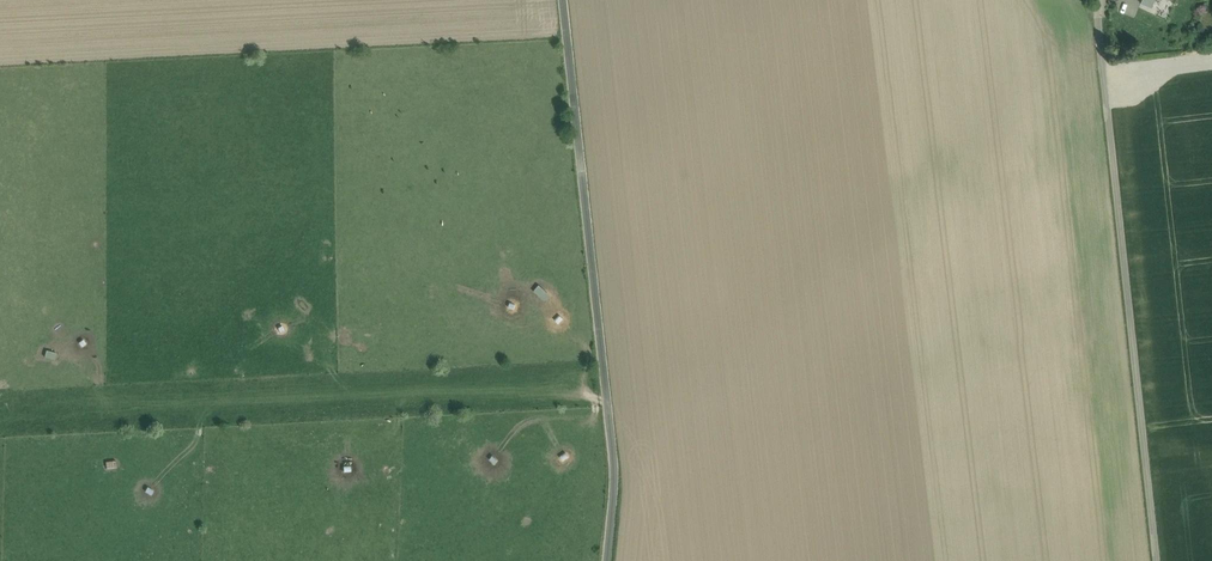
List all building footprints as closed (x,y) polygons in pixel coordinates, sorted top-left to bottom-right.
[(1168,9),(1154,3),(1151,12),(1165,18),(1168,9)] [(545,300),(551,293),(541,284),(535,291),(545,300)]
